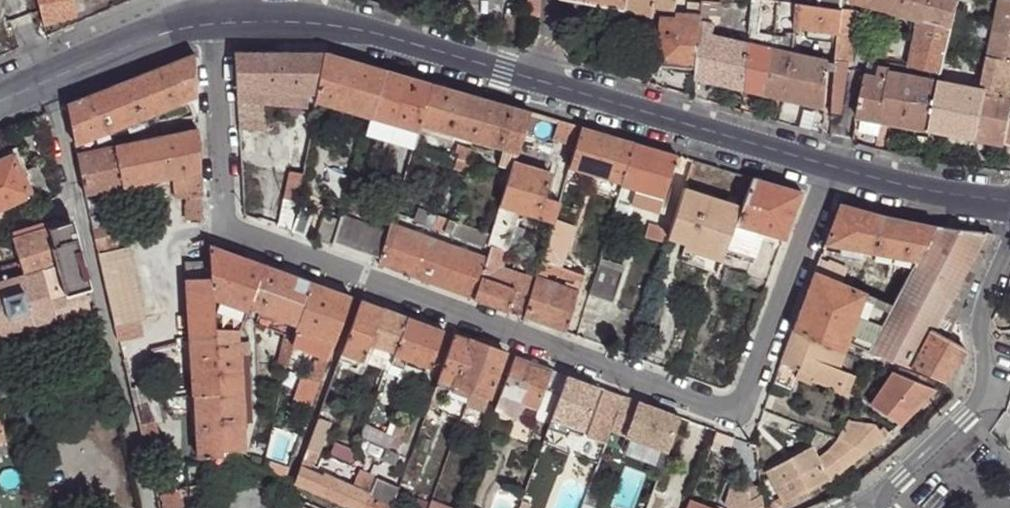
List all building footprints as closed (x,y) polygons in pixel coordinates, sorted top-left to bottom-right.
[(45,25),(76,17),(73,0),(64,0),(40,5),(45,25)] [(625,11),(627,0),(584,0),(584,4),(602,7),(625,11)] [(625,11),(653,17),(655,8),(656,3),(675,7),(677,0),(627,0),(625,11)] [(763,0),(761,0),(753,0),(751,18),(762,18),(763,0)] [(821,8),(822,0),(774,0),(774,2),(779,3),(799,5),(821,8)] [(846,0),(825,0),(823,8),(844,11),(845,9),(846,0)] [(952,27),(958,0),(853,0),(853,1),(922,21),(952,27)] [(1005,0),(1000,0),(994,33),(1009,36),(1009,1),(1005,0)] [(701,20),(701,24),(716,26),(719,24),(721,3),(709,2),(703,1),(701,20)] [(675,11),(675,7),(656,3),(655,8),(675,11)] [(798,17),(799,5),(779,3),(778,14),(798,17)] [(842,33),(844,11),(823,8),(821,8),(799,5),(798,17),(797,28),(842,33)] [(598,23),(621,27),(623,18),(625,11),(602,7),(598,23)] [(443,9),(440,20),(452,24),(455,13),(443,9)] [(861,12),(845,9),(844,11),(842,33),(841,38),(857,40),(861,12)] [(625,11),(623,18),(651,24),(653,17),(625,11)] [(657,65),(698,68),(701,24),(701,20),(678,17),(678,22),(663,21),(657,65)] [(758,47),(774,50),(775,38),(760,35),(762,18),(751,18),(749,45),(758,47)] [(912,68),(942,75),(952,27),(922,21),(912,68)] [(743,90),(746,90),(749,45),(715,36),(716,26),(701,24),(698,68),(697,80),(743,90)] [(994,33),(989,57),(1009,62),(1009,36),(994,33)] [(788,53),(795,55),(797,35),(790,34),(789,38),(788,53)] [(775,38),(774,50),(788,53),(789,38),(775,38)] [(841,38),(841,47),(856,49),(857,40),(841,38)] [(750,91),(764,95),(774,50),(758,47),(749,45),(746,90),(750,91)] [(841,47),(840,62),(849,64),(854,64),(856,49),(841,47)] [(764,95),(784,99),(795,55),(788,53),(774,50),(764,95)] [(234,52),(236,87),(250,88),(283,91),(282,52),(234,52)] [(326,52),(282,52),(283,91),(308,93),(317,93),(326,52)] [(385,69),(326,52),(317,93),(316,101),(370,117),(385,69)] [(194,53),(69,104),(76,142),(87,138),(196,94),(194,53)] [(795,55),(784,99),(826,108),(830,63),(795,55)] [(989,57),(984,91),(985,91),(1009,96),(1009,62),(989,57)] [(840,62),(833,119),(838,120),(842,118),(849,64),(840,62)] [(858,117),(929,131),(940,82),(890,72),(891,69),(880,68),(878,78),(866,76),(858,117)] [(432,83),(385,69),(370,117),(418,131),(420,124),(432,83)] [(974,140),(985,91),(984,91),(940,82),(929,131),(974,140)] [(529,112),(432,83),(420,124),(511,151),(516,152),(529,112)] [(236,87),(236,100),(251,101),(250,88),(236,87)] [(284,104),(283,91),(250,88),(251,101),(268,102),(284,104)] [(308,93),(283,91),(284,104),(307,106),(308,93)] [(985,91),(974,140),(975,140),(1005,146),(1009,121),(1009,96),(985,91)] [(316,101),(317,93),(308,93),(307,106),(315,106),(316,101)] [(236,100),(238,132),(268,132),(268,102),(251,101),(236,100)] [(418,131),(370,117),(365,133),(414,147),(418,131)] [(579,126),(557,119),(553,131),(575,137),(579,126)] [(633,142),(582,127),(569,167),(621,182),(633,142)] [(201,169),(198,130),(115,147),(122,186),(172,176),(201,169)] [(76,142),(77,150),(89,147),(87,138),(76,142)] [(679,156),(633,142),(621,182),(620,185),(634,190),(630,204),(663,213),(667,199),(662,198),(671,165),(676,166),(679,156)] [(473,150),(457,145),(453,157),(470,162),(473,150)] [(122,186),(115,147),(78,153),(85,194),(122,186)] [(0,162),(0,208),(0,207),(31,194),(22,172),(14,155),(0,162)] [(514,162),(500,205),(518,210),(542,218),(548,199),(541,197),(549,173),(514,162)] [(37,166),(22,172),(31,194),(47,187),(37,166)] [(201,197),(201,169),(172,176),(173,198),(184,197),(201,197)] [(296,202),(302,173),(291,171),(285,200),(296,202)] [(801,192),(752,178),(742,207),(735,225),(752,230),(784,239),(801,192)] [(634,190),(620,185),(616,199),(630,204),(634,190)] [(742,207),(682,189),(667,236),(686,242),(725,253),(735,225),(742,207)] [(203,218),(201,197),(184,197),(185,220),(203,218)] [(290,232),(296,202),(285,200),(283,199),(278,227),(290,232)] [(553,201),(548,199),(542,218),(547,219),(553,201)] [(553,221),(559,202),(553,201),(547,219),(553,221)] [(825,244),(916,260),(933,226),(884,217),(840,204),(825,244)] [(492,235),(488,245),(506,251),(507,249),(513,226),(518,210),(500,205),(492,235)] [(311,211),(299,207),(292,231),(304,236),(311,211)] [(443,232),(448,219),(418,208),(413,221),(443,232)] [(89,215),(91,222),(97,220),(96,213),(89,215)] [(335,218),(322,215),(315,240),(328,245),(335,218)] [(91,222),(97,249),(112,245),(110,229),(116,227),(114,216),(97,220),(91,222)] [(388,233),(340,216),(332,242),(381,260),(388,233)] [(451,234),(456,221),(448,219),(443,232),(451,234)] [(38,270),(52,319),(89,308),(65,221),(44,228),(19,237),(15,243),(14,248),(18,260),(22,275),(38,270)] [(451,234),(487,248),(488,245),(492,235),(456,221),(451,234)] [(17,231),(19,237),(44,228),(43,223),(17,231)] [(484,258),(391,224),(388,233),(381,260),(379,264),(404,274),(427,282),(472,299),(479,278),(484,258)] [(667,230),(647,224),(643,237),(663,243),(667,230)] [(752,230),(735,225),(725,253),(726,253),(731,255),(730,257),(741,261),(752,230)] [(524,229),(513,226),(507,249),(518,253),(524,229)] [(908,276),(894,304),(870,350),(914,369),(928,342),(932,334),(940,319),(985,233),(933,226),(916,260),(912,268),(908,276)] [(570,235),(551,228),(543,254),(561,260),(570,235)] [(992,235),(985,233),(940,319),(952,325),(992,235)] [(718,271),(725,253),(686,242),(680,260),(718,271)] [(213,276),(214,299),(218,300),(248,312),(249,307),(263,264),(211,245),(212,260),(213,276)] [(484,258),(479,278),(512,289),(517,273),(501,268),(506,251),(488,245),(487,248),(484,258)] [(144,319),(127,249),(99,256),(105,284),(106,289),(118,342),(144,335),(141,320),(144,319)] [(521,256),(506,251),(501,268),(517,273),(521,256)] [(561,260),(543,254),(541,261),(558,268),(561,260)] [(22,275),(18,260),(0,266),(0,281),(22,275)] [(185,279),(212,277),(213,276),(212,260),(211,260),(184,263),(185,279)] [(558,268),(541,261),(539,269),(543,271),(580,284),(582,276),(558,268)] [(818,261),(814,273),(841,283),(846,269),(831,263),(827,264),(818,261)] [(260,312),(298,326),(312,282),(263,264),(249,307),(260,312)] [(589,296),(612,303),(621,275),(599,267),(589,296)] [(902,275),(908,276),(912,268),(904,267),(902,275)] [(851,283),(858,286),(864,272),(854,268),(848,281),(851,283)] [(52,319),(38,270),(22,275),(0,281),(0,335),(52,319)] [(530,278),(517,273),(512,289),(514,290),(525,294),(530,278)] [(814,273),(793,329),(845,350),(849,340),(866,293),(857,289),(850,287),(841,283),(814,273)] [(190,336),(215,335),(216,335),(215,328),(214,309),(214,305),(214,299),(213,276),(212,277),(185,279),(190,336)] [(472,299),(508,312),(514,290),(512,289),(479,278),(472,299)] [(540,279),(536,278),(524,318),(565,333),(578,293),(540,279)] [(334,344),(352,297),(312,282),(298,326),(297,330),(325,341),(334,344)] [(508,312),(519,317),(525,294),(514,290),(508,312)] [(894,304),(866,293),(849,340),(870,350),(894,304)] [(383,308),(361,300),(341,354),(363,363),(369,345),(383,308)] [(408,318),(383,308),(369,345),(374,347),(395,354),(408,318)] [(214,309),(215,328),(239,332),(244,322),(214,309)] [(1003,331),(1009,319),(1009,318),(1009,309),(997,331),(1003,331)] [(285,336),(294,340),(294,338),(297,330),(298,326),(260,312),(255,325),(285,336)] [(444,332),(408,318),(395,354),(395,357),(407,360),(431,369),(444,332)] [(239,332),(215,328),(216,335),(219,393),(242,391),(242,390),(242,389),(240,357),(240,343),(239,332)] [(793,329),(781,363),(799,371),(805,358),(837,370),(839,367),(845,350),(793,329)] [(297,330),(294,338),(320,348),(321,345),(323,346),(325,341),(297,330)] [(956,345),(932,334),(928,342),(951,353),(956,345)] [(194,395),(218,393),(219,393),(216,335),(215,335),(190,336),(188,336),(192,395),(194,395)] [(455,335),(437,386),(447,389),(449,383),(455,385),(470,341),(455,335)] [(278,367),(286,370),(294,340),(285,336),(278,367)] [(303,395),(314,399),(332,350),(334,344),(325,341),(323,346),(321,345),(320,348),(303,395)] [(455,385),(472,391),(487,348),(470,341),(455,385)] [(928,342),(914,369),(943,382),(966,350),(956,345),(951,353),(928,342)] [(240,343),(240,357),(249,356),(251,356),(251,343),(240,343)] [(374,347),(369,345),(363,363),(362,367),(366,369),(367,366),(374,347)] [(395,357),(395,354),(374,347),(367,366),(385,373),(385,371),(389,372),(391,366),(395,357)] [(487,348),(472,391),(490,397),(506,354),(487,348)] [(363,363),(341,354),(340,359),(362,367),(363,363)] [(240,357),(242,389),(252,388),(249,356),(240,357)] [(407,360),(395,357),(391,366),(403,370),(407,360)] [(516,358),(502,396),(526,404),(538,408),(539,408),(546,390),(553,372),(516,358)] [(856,374),(839,367),(837,370),(805,358),(799,371),(799,373),(849,392),(856,374)] [(899,367),(897,372),(936,390),(940,385),(899,367)] [(106,372),(95,375),(98,386),(108,383),(106,372)] [(897,372),(895,372),(871,405),(900,425),(909,417),(936,390),(897,372)] [(410,383),(423,388),(426,379),(413,374),(410,383)] [(561,397),(554,415),(586,426),(599,389),(567,377),(561,397)] [(12,395),(9,378),(0,381),(0,395),(0,398),(12,395)] [(449,383),(447,389),(452,391),(455,385),(449,383)] [(133,400),(156,398),(155,389),(137,392),(131,394),(133,400)] [(242,390),(242,391),(243,422),(252,421),(252,389),(242,390)] [(534,419),(550,425),(554,415),(561,397),(546,390),(539,408),(538,408),(534,419)] [(219,393),(223,450),(237,451),(244,451),(245,451),(243,422),(242,391),(219,393)] [(472,391),(467,405),(484,412),(490,397),(472,391)] [(605,445),(623,398),(604,391),(587,439),(605,445)] [(204,458),(222,457),(223,457),(223,450),(219,393),(218,393),(194,395),(197,458),(204,458)] [(502,396),(497,411),(521,419),(526,404),(502,396)] [(157,402),(156,398),(133,400),(135,407),(157,402)] [(135,407),(138,421),(161,416),(157,402),(135,407)] [(0,409),(0,420),(9,417),(8,407),(0,409)] [(550,425),(549,429),(568,435),(569,431),(582,435),(586,426),(554,415),(550,425)] [(317,418),(310,438),(321,442),(322,442),(329,423),(317,418)] [(852,421),(840,440),(869,451),(886,437),(881,431),(875,425),(868,431),(852,421)] [(139,426),(148,460),(160,456),(153,424),(139,426)] [(384,433),(366,424),(360,439),(378,448),(384,433)] [(310,473),(317,454),(321,442),(310,438),(299,468),(310,473)] [(530,452),(538,455),(543,443),(534,440),(530,452)] [(869,451),(840,440),(830,453),(832,457),(820,463),(829,482),(838,477),(869,451)] [(332,443),(327,455),(346,463),(351,452),(332,443)] [(820,463),(818,459),(812,448),(769,472),(787,505),(829,482),(820,463)] [(223,460),(223,464),(233,458),(237,460),(237,451),(223,450),(223,457),(223,460)] [(830,453),(818,459),(820,463),(832,457),(830,453)] [(246,464),(251,466),(254,460),(255,459),(249,456),(246,464)] [(217,462),(222,461),(223,460),(223,457),(222,457),(204,458),(204,467),(215,466),(217,462)] [(251,466),(263,472),(265,465),(254,460),(251,466)] [(150,470),(153,482),(161,478),(159,467),(150,470)] [(348,507),(393,507),(400,489),(377,479),(370,496),(324,476),(322,478),(310,473),(299,468),(293,484),(348,507)] [(197,484),(205,487),(207,483),(200,478),(197,484)] [(203,491),(205,487),(197,484),(191,485),(193,493),(203,491)] [(761,490),(748,491),(733,486),(724,507),(743,507),(762,496),(761,490)] [(159,507),(178,507),(175,495),(157,498),(159,507)] [(519,507),(529,507),(532,500),(524,496),(519,507)] [(762,496),(743,507),(764,507),(762,496)]
